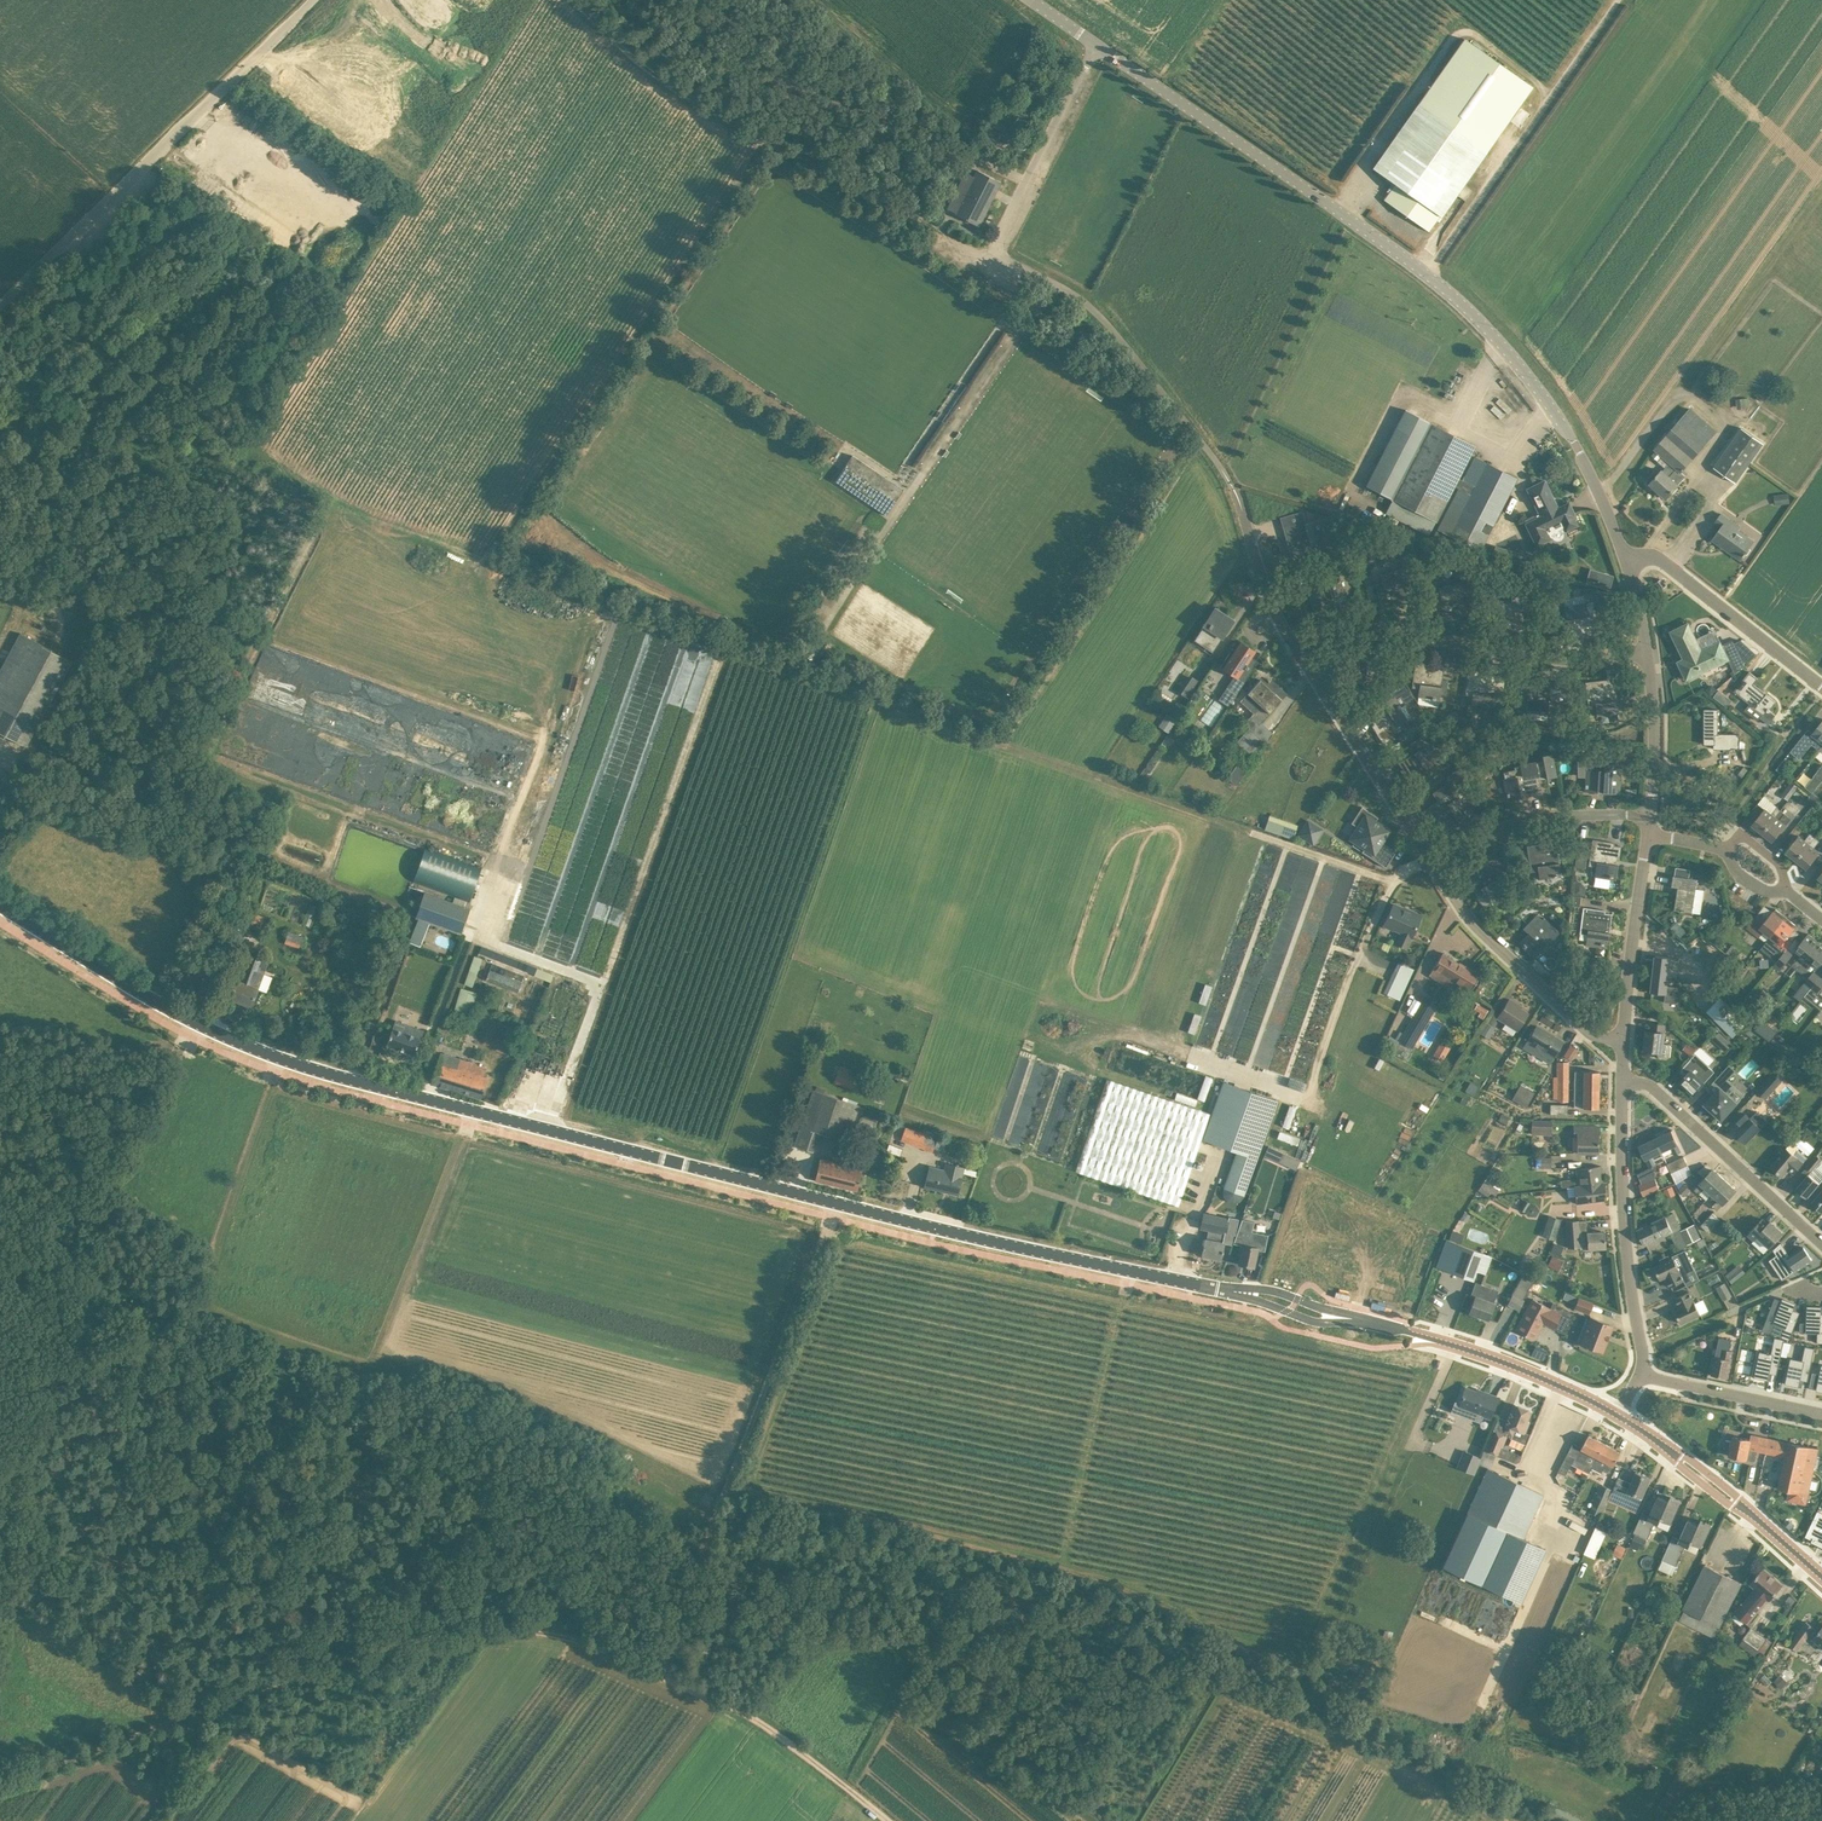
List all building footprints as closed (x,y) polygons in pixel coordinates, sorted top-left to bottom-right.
[(1464,38),(1420,101),(1419,103),(1374,167),(1373,168),(1395,184),(1384,199),(1429,231),(1440,215),(1441,216),(1442,215),(1456,195),(1464,184),(1487,151),(1533,86),(1464,38)] [(1018,136),(1023,127),(998,114),(993,123),(1018,136)] [(947,210),(979,226),(1001,181),(977,170),(973,178),(965,173),(947,210)] [(1072,197),(1078,200),(1083,186),(1077,184),(1072,197)] [(1745,398),(1737,399),(1737,409),(1746,408),(1745,398)] [(1655,448),(1663,455),(1671,462),(1682,472),(1718,431),(1691,407),(1679,421),(1655,448)] [(1475,456),(1463,479),(1459,477),(1475,445),(1431,422),(1392,498),(1392,499),(1436,521),(1455,485),(1459,488),(1451,504),(1438,529),(1481,551),(1484,544),(1488,536),(1517,478),(1475,456)] [(1714,467),(1724,473),(1736,482),(1764,442),(1752,434),(1742,427),(1731,442),(1714,467)] [(853,455),(835,481),(836,481),(886,514),(886,515),(904,489),(878,472),(876,475),(851,458),(853,455)] [(1663,470),(1651,483),(1667,498),(1686,475),(1682,472),(1671,462),(1663,455),(1658,460),(1666,467),(1664,470),(1663,470)] [(1557,508),(1544,480),(1527,489),(1541,517),(1526,523),(1537,545),(1550,538),(1548,533),(1563,525),(1565,530),(1577,525),(1572,514),(1574,513),(1568,502),(1557,508)] [(1789,493),(1782,493),(1783,503),(1790,502),(1789,493)] [(1301,510),(1282,516),(1288,536),(1285,536),(1291,557),(1317,550),(1315,543),(1323,541),(1317,520),(1305,523),(1301,510)] [(1721,528),(1713,539),(1722,545),(1723,544),(1742,557),(1741,559),(1744,555),(1745,556),(1747,553),(1746,552),(1754,542),(1738,531),(1741,527),(1722,514),(1716,524),(1721,528)] [(1343,545),(1337,549),(1340,553),(1349,546),(1343,536),(1339,539),(1343,545)] [(1519,552),(1515,564),(1527,567),(1531,555),(1522,553),(1519,552)] [(1345,565),(1354,563),(1352,555),(1343,558),(1345,565)] [(1400,568),(1380,574),(1382,582),(1375,584),(1382,609),(1403,604),(1402,601),(1409,599),(1404,581),(1413,578),(1409,561),(1398,564),(1400,568)] [(1596,570),(1592,582),(1610,588),(1614,576),(1596,570)] [(1308,591),(1314,612),(1340,604),(1338,597),(1345,594),(1339,574),(1307,584),(1309,591),(1308,591)] [(1655,582),(1660,589),(1665,585),(1659,578),(1655,582)] [(1459,581),(1438,586),(1440,594),(1433,596),(1439,622),(1460,617),(1460,615),(1466,613),(1459,581)] [(1518,596),(1497,601),(1499,609),(1492,611),(1498,637),(1520,632),(1519,629),(1526,627),(1518,596)] [(1600,635),(1593,601),(1586,603),(1586,601),(1564,606),(1571,638),(1578,636),(1578,639),(1600,635)] [(1605,601),(1598,603),(1599,610),(1606,609),(1605,601)] [(1360,615),(1370,612),(1367,603),(1358,605),(1360,615)] [(1341,607),(1344,615),(1350,612),(1348,605),(1341,607)] [(1196,637),(1214,649),(1233,620),(1222,614),(1219,606),(1210,611),(1212,613),(1196,637)] [(1689,623),(1671,631),(1680,650),(1681,650),(1685,658),(1678,661),(1687,679),(1729,659),(1735,673),(1745,665),(1736,646),(1725,651),(1716,631),(1697,640),(1689,623)] [(0,672),(0,731),(25,745),(71,661),(21,633),(0,672)] [(1234,675),(1227,686),(1237,693),(1249,676),(1242,671),(1255,651),(1241,641),(1232,655),(1229,653),(1220,666),(1234,675)] [(1380,671),(1377,649),(1363,652),(1363,653),(1359,654),(1358,652),(1345,655),(1346,662),(1343,662),(1347,684),(1373,679),(1372,672),(1380,671)] [(1442,681),(1444,667),(1437,666),(1437,664),(1416,661),(1412,687),(1419,688),(1418,696),(1417,704),(1439,707),(1440,693),(1446,694),(1448,679),(1447,679),(1447,681),(1442,681)] [(1505,676),(1497,675),(1490,674),(1490,671),(1468,668),(1465,695),(1472,696),(1471,704),(1501,708),(1505,676)] [(1760,717),(1768,724),(1776,715),(1770,710),(1771,709),(1770,708),(1776,701),(1767,694),(1753,683),(1758,678),(1750,671),(1734,691),(1763,714),(1760,717)] [(1201,682),(1192,676),(1181,693),(1190,699),(1201,682)] [(1543,678),(1522,676),(1520,703),(1527,703),(1526,712),(1527,712),(1526,718),(1547,720),(1547,713),(1549,714),(1550,681),(1543,680),(1543,678)] [(1260,705),(1251,716),(1260,723),(1287,693),(1280,687),(1275,693),(1260,680),(1260,679),(1247,693),(1260,705)] [(1596,716),(1618,713),(1614,681),(1607,682),(1607,679),(1585,682),(1588,708),(1595,707),(1596,716)] [(1377,681),(1366,683),(1367,688),(1371,688),(1372,690),(1378,689),(1377,681)] [(1386,708),(1370,718),(1374,724),(1372,725),(1383,744),(1406,729),(1413,725),(1409,718),(1411,717),(1404,705),(1402,707),(1397,698),(1401,695),(1403,699),(1412,694),(1406,684),(1392,693),(1392,692),(1380,699),(1386,708)] [(1706,689),(1711,695),(1717,690),(1712,684),(1706,689)] [(1718,699),(1723,692),(1719,689),(1714,696),(1718,699)] [(1718,708),(1705,709),(1705,744),(1714,744),(1714,748),(1740,748),(1740,733),(1718,733),(1718,708)] [(1457,710),(1448,712),(1453,728),(1461,725),(1457,710)] [(1172,716),(1164,729),(1169,732),(1177,720),(1172,716)] [(1813,745),(1820,750),(1821,747),(1821,722),(1813,733),(1808,729),(1790,751),(1799,758),(1811,744),(1813,745)] [(1253,731),(1241,745),(1251,754),(1263,740),(1253,731)] [(1474,734),(1475,741),(1482,739),(1481,732),(1474,734)] [(1446,778),(1448,782),(1449,782),(1463,773),(1460,767),(1445,776),(1441,770),(1437,764),(1438,763),(1426,745),(1421,737),(1409,744),(1414,753),(1399,763),(1403,769),(1400,770),(1412,789),(1421,783),(1425,790),(1446,778)] [(1567,743),(1558,742),(1556,750),(1565,752),(1567,743)] [(1536,765),(1515,769),(1503,771),(1505,778),(1503,778),(1508,800),(1521,797),(1521,795),(1526,794),(1526,796),(1533,795),(1542,793),(1539,779),(1538,773),(1545,772),(1546,778),(1556,776),(1553,757),(1552,753),(1542,755),(1543,759),(1543,760),(1535,762),(1536,765)] [(1585,769),(1584,791),(1598,792),(1598,790),(1603,790),(1603,792),(1616,793),(1617,786),(1619,786),(1621,764),(1594,762),(1593,770),(1585,769)] [(1148,772),(1152,766),(1148,763),(1144,769),(1148,772)] [(1227,778),(1237,784),(1246,772),(1236,765),(1227,778)] [(1814,775),(1821,781),(1821,780),(1821,765),(1814,775)] [(1220,778),(1224,773),(1220,770),(1216,775),(1220,778)] [(1798,785),(1791,780),(1782,793),(1788,798),(1798,785)] [(1448,782),(1433,791),(1438,800),(1425,809),(1436,827),(1439,826),(1443,832),(1454,824),(1453,823),(1457,820),(1458,822),(1470,815),(1449,782),(1448,782)] [(1813,792),(1809,798),(1814,803),(1819,797),(1813,792)] [(1758,803),(1765,808),(1752,824),(1762,832),(1761,833),(1762,834),(1781,809),(1777,806),(1764,795),(1758,803)] [(1392,829),(1377,819),(1378,817),(1362,806),(1352,822),(1357,826),(1348,839),(1364,849),(1362,851),(1386,867),(1397,850),(1384,842),(1392,829)] [(1781,809),(1762,834),(1763,833),(1773,841),(1786,825),(1781,820),(1786,813),(1781,809)] [(1308,818),(1300,831),(1297,834),(1314,844),(1324,828),(1308,818)] [(1265,829),(1274,833),(1292,839),(1296,829),(1268,819),(1265,829)] [(1795,861),(1796,861),(1815,837),(1811,833),(1805,840),(1800,836),(1786,851),(1796,860),(1795,861)] [(1820,841),(1815,837),(1796,861),(1797,860),(1807,868),(1820,852),(1814,847),(1820,841)] [(1585,868),(1589,841),(1577,839),(1575,867),(1585,868)] [(1614,842),(1592,839),(1588,866),(1595,867),(1594,875),(1616,878),(1621,845),(1614,844),(1614,842)] [(1548,842),(1527,845),(1531,872),(1538,870),(1539,879),(1561,875),(1556,844),(1549,845),(1548,842)] [(413,882),(454,897),(467,901),(470,903),(483,868),(426,847),(413,882)] [(1463,874),(1478,896),(1484,892),(1488,899),(1489,899),(1488,897),(1506,886),(1499,876),(1506,870),(1494,852),(1486,857),(1488,860),(1482,864),(1481,862),(1463,874)] [(1697,879),(1674,875),(1672,886),(1679,887),(1675,909),(1692,912),(1694,899),(1704,900),(1705,891),(1696,890),(1697,879)] [(1574,894),(1585,895),(1585,886),(1580,881),(1575,881),(1574,894)] [(470,908),(465,906),(467,901),(454,897),(453,902),(424,891),(415,916),(418,917),(429,921),(461,933),(470,908)] [(1523,906),(1535,900),(1531,892),(1519,899),(1523,906)] [(1581,896),(1573,895),(1572,905),(1579,906),(1581,896)] [(1402,932),(1397,943),(1406,947),(1411,936),(1421,916),(1394,904),(1384,924),(1402,932)] [(1586,943),(1607,946),(1609,932),(1607,931),(1608,927),(1610,927),(1611,913),(1604,913),(1604,910),(1583,907),(1579,933),(1587,934),(1586,943)] [(1747,927),(1760,937),(1764,931),(1770,936),(1784,918),(1780,915),(1782,913),(1776,908),(1773,911),(1765,920),(1757,914),(1747,927)] [(249,925),(264,930),(268,917),(254,912),(249,925)] [(1532,929),(1519,942),(1520,943),(1521,942),(1523,944),(1522,945),(1525,947),(1535,956),(1534,957),(1535,957),(1560,933),(1543,917),(1541,919),(1537,914),(1527,924),(1532,929)] [(418,917),(410,940),(421,944),(429,921),(418,917)] [(1766,942),(1771,946),(1776,950),(1781,954),(1786,948),(1792,942),(1786,938),(1794,928),(1793,928),(1796,925),(1790,920),(1788,921),(1784,918),(1770,936),(1766,942)] [(360,947),(364,933),(351,930),(348,944),(360,947)] [(208,931),(201,946),(218,953),(224,938),(208,931)] [(287,932),(284,942),(302,948),(306,938),(287,932)] [(1793,964),(1798,968),(1820,942),(1808,933),(1795,949),(1801,954),(1793,964)] [(1798,968),(1808,977),(1804,983),(1810,988),(1821,974),(1816,970),(1821,962),(1821,944),(1820,942),(1798,968)] [(549,983),(554,973),(481,944),(477,954),(485,957),(484,960),(492,963),(490,967),(524,980),(526,974),(549,983)] [(1786,948),(1781,954),(1773,964),(1780,970),(1793,954),(1786,948)] [(230,997),(252,1005),(258,989),(251,986),(253,981),(258,983),(259,981),(261,982),(269,961),(250,953),(240,980),(237,979),(230,997)] [(1459,963),(1442,953),(1429,975),(1446,985),(1449,979),(1470,991),(1480,974),(1460,962),(1459,963)] [(473,954),(465,984),(473,986),(482,957),(473,954)] [(1656,955),(1654,973),(1669,975),(1677,976),(1679,959),(1671,958),(1671,957),(1656,955)] [(1398,961),(1394,970),(1384,992),(1400,999),(1415,969),(1398,961)] [(489,969),(486,979),(518,991),(522,981),(489,969)] [(1654,973),(1652,991),(1667,993),(1667,992),(1675,993),(1676,986),(1668,985),(1669,975),(1654,973)] [(1805,995),(1811,1000),(1821,986),(1821,974),(1810,988),(1805,995)] [(469,988),(461,1017),(469,1020),(477,991),(469,988)] [(1412,1048),(1438,1003),(1424,995),(1398,1040),(1399,1041),(1412,1048)] [(1684,1001),(1689,1007),(1695,1003),(1690,997),(1684,1001)] [(1747,1022),(1721,997),(1707,1010),(1733,1036),(1747,1022)] [(1498,1015),(1497,1017),(1517,1030),(1528,1013),(1516,1005),(1517,1003),(1509,998),(1498,1015)] [(1746,1009),(1750,1005),(1745,1000),(1741,1005),(1746,1009)] [(1477,1002),(1473,1008),(1480,1011),(1478,1015),(1483,1018),(1488,1008),(1477,1002)] [(396,1020),(392,1033),(388,1044),(399,1048),(399,1049),(404,1050),(415,1054),(419,1043),(423,1030),(396,1020)] [(1670,1057),(1671,1046),(1669,1043),(1665,1043),(1666,1031),(1667,1023),(1651,1021),(1650,1030),(1647,1030),(1645,1049),(1659,1051),(1658,1055),(1660,1058),(1667,1059),(1670,1057)] [(1488,1038),(1493,1030),(1486,1025),(1480,1033),(1488,1038)] [(1539,1054),(1550,1061),(1549,1061),(1550,1062),(1563,1041),(1536,1025),(1527,1040),(1542,1049),(1539,1054)] [(1759,1034),(1749,1025),(1744,1030),(1754,1039),(1759,1034)] [(1712,1039),(1719,1045),(1726,1037),(1719,1031),(1712,1039)] [(1399,1041),(1398,1040),(1395,1038),(1389,1035),(1383,1047),(1393,1053),(1399,1041)] [(1692,1056),(1698,1048),(1689,1041),(1683,1049),(1692,1056)] [(1441,1042),(1433,1055),(1443,1061),(1450,1047),(1441,1042)] [(1572,1059),(1578,1048),(1570,1044),(1565,1055),(1572,1059)] [(441,1053),(432,1082),(481,1098),(487,1078),(485,1077),(488,1068),(460,1059),(441,1053)] [(1696,1055),(1686,1066),(1691,1071),(1680,1081),(1694,1094),(1705,1082),(1714,1072),(1707,1066),(1696,1055)] [(1812,1057),(1803,1067),(1811,1074),(1820,1063),(1812,1057)] [(859,1090),(864,1075),(824,1059),(818,1073),(859,1090)] [(1568,1089),(1568,1074),(1568,1062),(1557,1062),(1557,1089),(1568,1089)] [(1736,1070),(1729,1064),(1716,1078),(1723,1084),(1705,1104),(1716,1113),(1714,1115),(1720,1120),(1721,1118),(1722,1119),(1737,1102),(1725,1091),(1733,1083),(1728,1079),(1736,1070)] [(1575,1071),(1574,1089),(1599,1089),(1599,1071),(1584,1071),(1575,1071)] [(1758,1090),(1766,1097),(1782,1079),(1774,1073),(1758,1090)] [(1208,1090),(1213,1079),(1208,1076),(1202,1087),(1208,1090)] [(1107,1078),(1075,1170),(1178,1205),(1210,1113),(1107,1078)] [(1236,1150),(1258,1158),(1278,1100),(1223,1081),(1203,1138),(1236,1150)] [(1473,1095),(1478,1087),(1470,1082),(1465,1089),(1473,1095)] [(1521,1082),(1513,1098),(1528,1106),(1537,1090),(1521,1082)] [(813,1088),(794,1144),(813,1150),(819,1131),(847,1141),(860,1105),(813,1088)] [(1568,1089),(1557,1089),(1557,1100),(1568,1101),(1568,1089)] [(1599,1089),(1574,1089),(1574,1108),(1598,1108),(1599,1089)] [(1460,1101),(1466,1104),(1469,1099),(1463,1096),(1460,1101)] [(1567,1104),(1550,1104),(1550,1113),(1567,1113),(1567,1104)] [(870,1106),(866,1105),(862,1116),(867,1118),(870,1106)] [(1734,1130),(1745,1142),(1760,1127),(1753,1120),(1760,1114),(1753,1106),(1738,1121),(1741,1123),(1734,1130)] [(1507,1123),(1510,1116),(1502,1113),(1499,1119),(1507,1123)] [(1532,1120),(1531,1133),(1551,1134),(1551,1120),(1532,1120)] [(1598,1152),(1598,1134),(1595,1134),(1595,1125),(1574,1125),(1574,1134),(1577,1134),(1577,1152),(1598,1152)] [(937,1140),(944,1142),(946,1136),(940,1133),(939,1135),(926,1130),(925,1134),(906,1127),(901,1140),(932,1152),(934,1147),(935,1147),(937,1140)] [(1776,1140),(1782,1135),(1774,1127),(1769,1133),(1776,1140)] [(1674,1155),(1681,1152),(1678,1144),(1672,1130),(1656,1137),(1662,1151),(1671,1147),(1674,1155)] [(1662,1151),(1656,1137),(1639,1145),(1645,1159),(1646,1159),(1650,1166),(1656,1163),(1666,1159),(1662,1151)] [(1792,1141),(1778,1157),(1771,1166),(1782,1176),(1789,1168),(1794,1173),(1807,1157),(1798,1148),(1799,1147),(1792,1141)] [(1265,1153),(1280,1160),(1284,1152),(1269,1145),(1265,1153)] [(1258,1158),(1236,1150),(1223,1187),(1245,1195),(1258,1158)] [(1811,1171),(1796,1188),(1807,1198),(1820,1183),(1821,1180),(1821,1174),(1819,1172),(1821,1168),(1821,1159),(1817,1154),(1806,1167),(1811,1171)] [(1542,1166),(1552,1167),(1552,1168),(1561,1169),(1561,1159),(1552,1159),(1553,1156),(1543,1155),(1542,1166)] [(1684,1156),(1673,1161),(1667,1163),(1671,1172),(1688,1165),(1684,1156)] [(820,1157),(815,1179),(857,1190),(863,1169),(845,1165),(846,1163),(820,1157)] [(930,1167),(925,1185),(958,1194),(965,1166),(946,1161),(944,1171),(930,1167)] [(1710,1162),(1700,1169),(1704,1175),(1714,1168),(1710,1162)] [(1574,1177),(1575,1185),(1583,1184),(1603,1182),(1601,1165),(1576,1168),(1577,1177),(1574,1177)] [(1686,1166),(1675,1170),(1679,1178),(1689,1174),(1686,1166)] [(1706,1187),(1712,1193),(1725,1179),(1713,1168),(1695,1189),(1700,1193),(1706,1187)] [(1480,1186),(1490,1192),(1495,1195),(1500,1187),(1494,1183),(1499,1175),(1491,1170),(1480,1186)] [(1644,1195),(1655,1191),(1660,1189),(1656,1178),(1639,1184),(1644,1195)] [(1725,1179),(1712,1193),(1719,1199),(1713,1205),(1718,1209),(1736,1189),(1725,1179)] [(1575,1185),(1574,1185),(1576,1202),(1585,1201),(1606,1199),(1604,1182),(1603,1182),(1583,1184),(1575,1185)] [(1684,1183),(1679,1188),(1679,1189),(1686,1195),(1691,1189),(1684,1183)] [(1664,1189),(1667,1197),(1676,1194),(1673,1185),(1664,1189)] [(1811,1202),(1821,1211),(1821,1190),(1811,1202)] [(1535,1204),(1530,1203),(1530,1202),(1524,1199),(1519,1208),(1525,1211),(1528,1215),(1536,1215),(1539,1210),(1535,1204)] [(1465,1212),(1461,1218),(1466,1221),(1470,1215),(1465,1212)] [(1673,1212),(1637,1230),(1644,1245),(1673,1231),(1681,1227),(1673,1212)] [(1713,1212),(1701,1224),(1708,1231),(1719,1218),(1713,1212)] [(1203,1247),(1202,1254),(1220,1258),(1222,1251),(1223,1251),(1223,1249),(1222,1249),(1224,1242),(1231,1244),(1234,1234),(1235,1234),(1238,1218),(1229,1216),(1228,1218),(1204,1213),(1201,1227),(1209,1229),(1207,1238),(1206,1238),(1204,1245),(1203,1245),(1202,1247),(1203,1247)] [(1554,1239),(1561,1218),(1550,1214),(1543,1235),(1554,1239)] [(1241,1244),(1239,1253),(1241,1253),(1239,1263),(1254,1267),(1258,1249),(1265,1250),(1268,1234),(1252,1231),(1254,1221),(1242,1218),(1238,1229),(1233,1243),(1241,1244)] [(1768,1223),(1762,1218),(1747,1233),(1754,1240),(1758,1237),(1769,1247),(1783,1232),(1771,1221),(1768,1223)] [(1579,1248),(1588,1248),(1588,1249),(1606,1247),(1604,1231),(1587,1232),(1586,1219),(1565,1221),(1567,1247),(1579,1246),(1579,1248)] [(1701,1237),(1694,1223),(1680,1230),(1686,1244),(1701,1237)] [(1449,1239),(1458,1242),(1462,1233),(1453,1230),(1449,1239)] [(1472,1280),(1476,1270),(1482,1253),(1445,1239),(1435,1266),(1452,1273),(1472,1280)] [(1712,1249),(1719,1245),(1716,1240),(1713,1242),(1712,1241),(1708,1243),(1711,1247),(1712,1249)] [(1558,1254),(1561,1245),(1554,1242),(1551,1251),(1558,1254)] [(1796,1270),(1812,1259),(1804,1247),(1790,1255),(1781,1242),(1774,1249),(1784,1264),(1777,1268),(1784,1278),(1796,1270)] [(1674,1258),(1654,1266),(1660,1279),(1665,1276),(1670,1287),(1684,1280),(1683,1278),(1689,1275),(1687,1270),(1693,1267),(1685,1250),(1673,1256),(1674,1258)] [(1482,1253),(1476,1270),(1485,1274),(1491,1256),(1482,1253)] [(1559,1269),(1564,1260),(1552,1254),(1548,1264),(1559,1269)] [(1725,1282),(1716,1287),(1723,1299),(1732,1295),(1725,1282)] [(1487,1318),(1488,1319),(1493,1303),(1493,1302),(1497,1290),(1479,1283),(1469,1312),(1470,1312),(1487,1318)] [(1690,1291),(1675,1298),(1680,1308),(1675,1310),(1681,1323),(1701,1313),(1695,1303),(1690,1291)] [(1519,1309),(1523,1300),(1512,1294),(1508,1303),(1519,1309)] [(1790,1339),(1800,1312),(1793,1309),(1796,1303),(1783,1297),(1782,1300),(1775,1297),(1770,1311),(1777,1313),(1773,1322),(1784,1327),(1781,1336),(1790,1339)] [(1533,1298),(1516,1330),(1533,1339),(1542,1322),(1554,1328),(1561,1315),(1550,1309),(1550,1308),(1533,1298)] [(1578,1298),(1575,1307),(1589,1312),(1592,1304),(1578,1298)] [(1821,1313),(1821,1306),(1808,1305),(1806,1332),(1817,1332),(1817,1342),(1821,1343),(1821,1313)] [(1612,1325),(1591,1317),(1581,1342),(1602,1351),(1612,1325)] [(1775,1336),(1772,1353),(1760,1351),(1754,1377),(1768,1380),(1770,1372),(1777,1374),(1785,1339),(1775,1336)] [(1568,1350),(1574,1344),(1568,1338),(1562,1344),(1568,1350)] [(1806,1346),(1803,1360),(1791,1357),(1785,1383),(1799,1387),(1801,1379),(1808,1381),(1815,1348),(1806,1346)] [(1734,1350),(1723,1348),(1721,1356),(1716,1355),(1712,1374),(1728,1377),(1732,1359),(1734,1350)] [(1739,1364),(1738,1371),(1750,1373),(1751,1366),(1739,1364)] [(1497,1397),(1489,1394),(1484,1392),(1483,1394),(1465,1388),(1460,1402),(1455,1400),(1451,1410),(1480,1421),(1483,1414),(1490,1417),(1497,1397)] [(1530,1434),(1525,1431),(1529,1422),(1526,1421),(1531,1411),(1514,1404),(1502,1431),(1512,1435),(1511,1437),(1526,1444),(1530,1434)] [(1435,1428),(1442,1431),(1447,1421),(1440,1417),(1435,1428)] [(1493,1430),(1485,1450),(1495,1454),(1503,1434),(1501,1433),(1493,1430)] [(1757,1450),(1767,1452),(1770,1438),(1752,1435),(1752,1434),(1751,1438),(1733,1435),(1729,1455),(1754,1460),(1754,1461),(1755,1461),(1757,1450)] [(1589,1435),(1577,1458),(1593,1466),(1605,1443),(1589,1435)] [(1808,1494),(1811,1482),(1816,1460),(1818,1448),(1788,1441),(1788,1442),(1770,1438),(1767,1452),(1785,1456),(1778,1488),(1808,1494)] [(1621,1452),(1605,1443),(1593,1466),(1592,1467),(1601,1472),(1603,1469),(1609,1472),(1613,1465),(1614,1465),(1621,1452)] [(1475,1474),(1482,1456),(1464,1449),(1457,1466),(1475,1474)] [(1559,1471),(1566,1475),(1572,1464),(1575,1458),(1575,1457),(1568,1453),(1559,1471)] [(1522,1538),(1533,1516),(1543,1494),(1489,1468),(1487,1467),(1466,1511),(1467,1511),(1443,1566),(1521,1601),(1544,1551),(1545,1548),(1522,1538)] [(1631,1482),(1619,1476),(1612,1491),(1632,1500),(1634,1493),(1643,1497),(1652,1478),(1636,1471),(1631,1482)] [(1587,1517),(1598,1522),(1611,1490),(1612,1491),(1619,1476),(1618,1476),(1613,1488),(1603,1483),(1590,1511),(1587,1517)] [(1649,1538),(1652,1531),(1656,1521),(1660,1523),(1662,1518),(1672,1523),(1682,1501),(1671,1496),(1671,1497),(1673,1498),(1671,1501),(1658,1495),(1649,1515),(1643,1512),(1637,1525),(1634,1532),(1649,1538)] [(1805,1536),(1812,1539),(1812,1541),(1821,1546),(1821,1512),(1818,1510),(1805,1536)] [(1673,1536),(1668,1548),(1662,1559),(1677,1566),(1682,1555),(1687,1545),(1690,1546),(1692,1542),(1702,1546),(1712,1524),(1701,1519),(1701,1520),(1703,1521),(1701,1525),(1688,1519),(1679,1538),(1673,1536)] [(1596,1526),(1585,1551),(1595,1556),(1606,1531),(1596,1526)] [(1638,1550),(1640,1547),(1643,1549),(1647,1539),(1635,1534),(1630,1546),(1638,1550)] [(1622,1557),(1626,1547),(1618,1543),(1613,1554),(1622,1557)] [(1706,1564),(1700,1575),(1678,1619),(1714,1637),(1742,1582),(1706,1564)] [(1782,1585),(1763,1569),(1751,1583),(1756,1587),(1734,1613),(1747,1623),(1769,1598),(1770,1599),(1782,1585)] [(1790,1595),(1786,1600),(1792,1605),(1796,1600),(1790,1595)] [(1794,1638),(1790,1643),(1797,1650),(1801,1644),(1808,1634),(1821,1646),(1821,1627),(1819,1631),(1815,1627),(1815,1626),(1807,1620),(1794,1638)] [(1752,1627),(1743,1640),(1740,1644),(1754,1654),(1759,1647),(1766,1636),(1752,1627)] [(1779,1641),(1775,1646),(1781,1650),(1785,1645),(1779,1641)] [(141,1666),(135,1674),(144,1681),(150,1674),(141,1666)] [(1781,1688),(1788,1681),(1781,1674),(1774,1681),(1781,1688)] [(1650,1770),(1655,1772),(1658,1765),(1653,1763),(1650,1770)]
